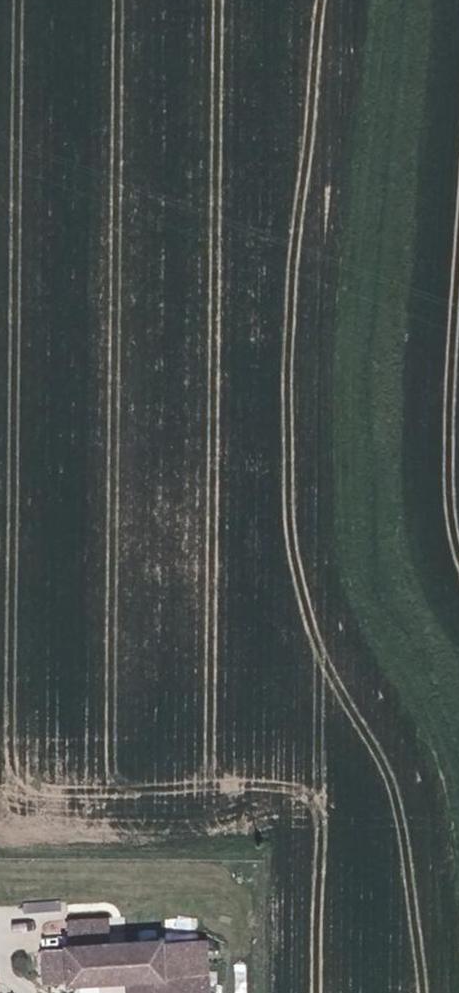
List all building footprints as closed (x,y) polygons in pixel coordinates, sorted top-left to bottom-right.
[(178,963),(176,930),(76,934),(74,909),(33,912),(33,924),(23,926),(23,943),(13,943),(15,977),(95,972),(97,992),(140,992),(139,966),(178,963)]
